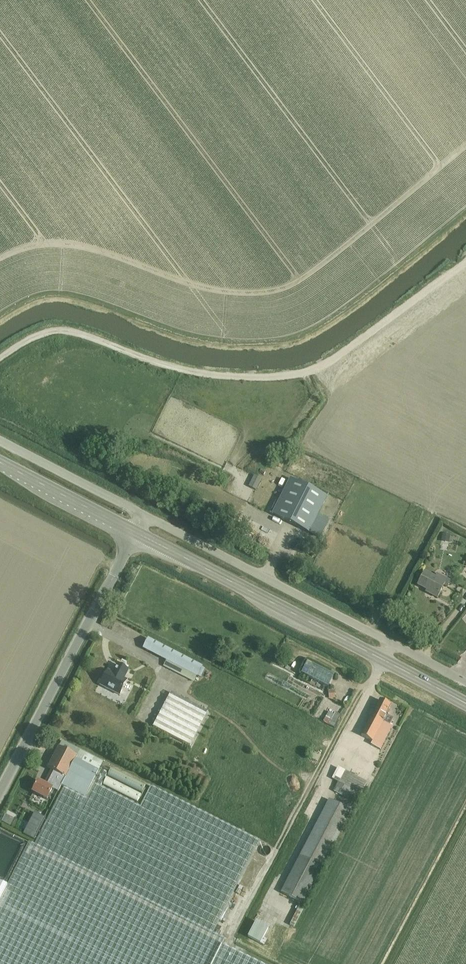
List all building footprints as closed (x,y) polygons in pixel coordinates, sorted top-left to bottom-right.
[(255,477),(249,488),(256,491),(262,480),(255,477)] [(291,479),(273,515),(309,533),(327,497),(291,479)] [(442,533),(441,541),(449,542),(450,534),(442,533)] [(447,587),(450,581),(437,574),(435,578),(425,572),(418,586),(430,592),(429,594),(437,598),(444,585),(447,587)] [(197,677),(203,667),(148,638),(143,649),(166,661),(164,666),(171,670),(174,665),(197,677)] [(308,662),(302,673),(325,685),(331,675),(308,662)] [(100,685),(119,695),(127,681),(124,679),(128,671),(117,665),(113,674),(108,671),(100,685)] [(206,711),(169,692),(151,726),(188,746),(206,711)] [(385,715),(390,705),(380,700),(361,736),(373,741),(371,745),(380,749),(393,725),(390,724),(393,719),(385,715)] [(329,712),(323,722),(335,728),(341,715),(335,713),(334,715),(329,712)] [(222,946),(226,939),(215,934),(213,933),(260,841),(150,786),(140,807),(100,786),(107,773),(99,769),(103,762),(74,748),(62,741),(59,747),(48,769),(52,771),(44,784),(38,781),(33,792),(47,800),(52,789),(50,787),(53,781),(63,786),(64,787),(45,824),(36,842),(35,844),(28,841),(7,886),(0,899),(0,963),(258,963),(222,946)] [(310,758),(317,762),(319,756),(312,753),(310,758)] [(107,777),(141,794),(145,785),(111,768),(107,777)] [(361,794),(367,783),(338,768),(333,779),(361,794)] [(103,785),(137,802),(141,795),(107,778),(103,785)] [(304,904),(351,811),(330,800),(282,893),(304,904)] [(35,814),(24,835),(35,840),(45,819),(35,814)] [(256,921),(248,937),(260,944),(269,928),(256,921)]
